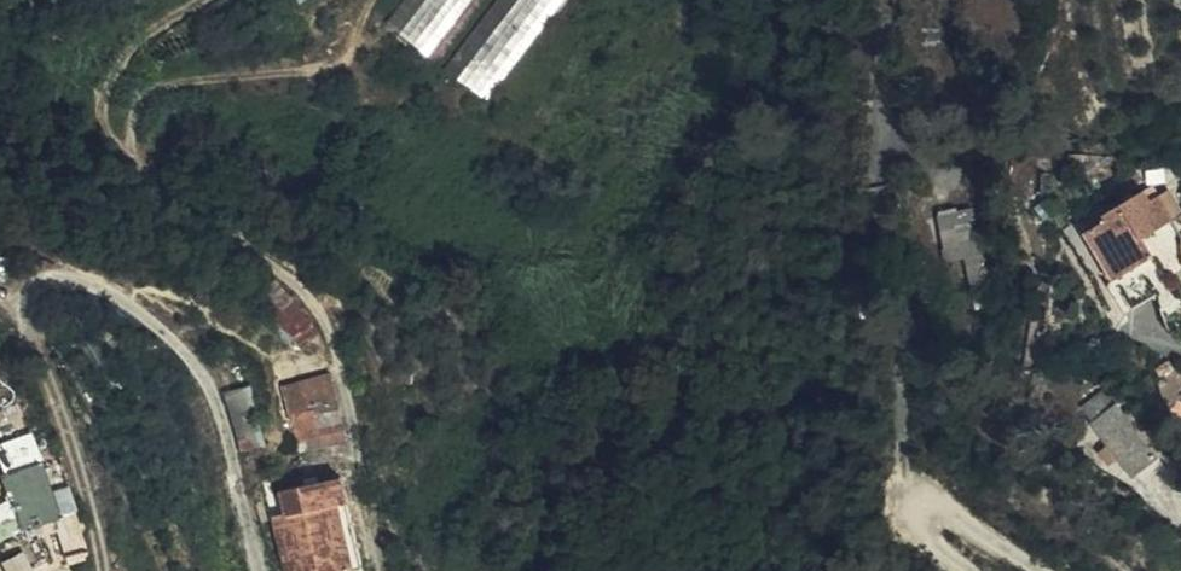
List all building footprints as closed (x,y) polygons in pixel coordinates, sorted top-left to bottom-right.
[(473,0),(408,0),(393,20),(436,51),(473,0)] [(495,93),(566,0),(503,0),(455,63),(495,93)] [(981,204),(942,207),(946,258),(970,256),(974,296),(988,295),(981,204)] [(1169,287),(1159,274),(1180,261),(1180,244),(1175,232),(1163,239),(1151,221),(1113,240),(1117,250),(1098,261),(1128,310),(1169,287)] [(262,288),(286,279),(281,272),(261,287),(262,288)] [(323,331),(286,279),(262,288),(303,346),(323,331)] [(343,442),(332,376),(301,382),(305,411),(288,414),(292,440),(317,436),(319,446),(343,442)] [(305,411),(301,382),(284,385),(288,414),(305,411)] [(1136,474),(1163,451),(1106,384),(1079,407),(1136,474)] [(0,442),(0,456),(15,496),(0,502),(0,536),(1,540),(67,516),(35,429),(0,442)] [(317,436),(292,440),(293,450),(319,446),(317,436)] [(1077,466),(1087,491),(1091,500),(1104,529),(1127,519),(1096,440),(1075,446),(1083,463),(1077,466)] [(262,490),(266,516),(279,513),(289,570),(341,570),(342,570),(331,507),(341,505),(336,477),(262,490)] [(1091,500),(1087,491),(1079,494),(1082,503),(1091,500)] [(341,505),(331,507),(342,570),(353,569),(341,505)] [(266,516),(276,570),(289,570),(279,513),(266,516)]
